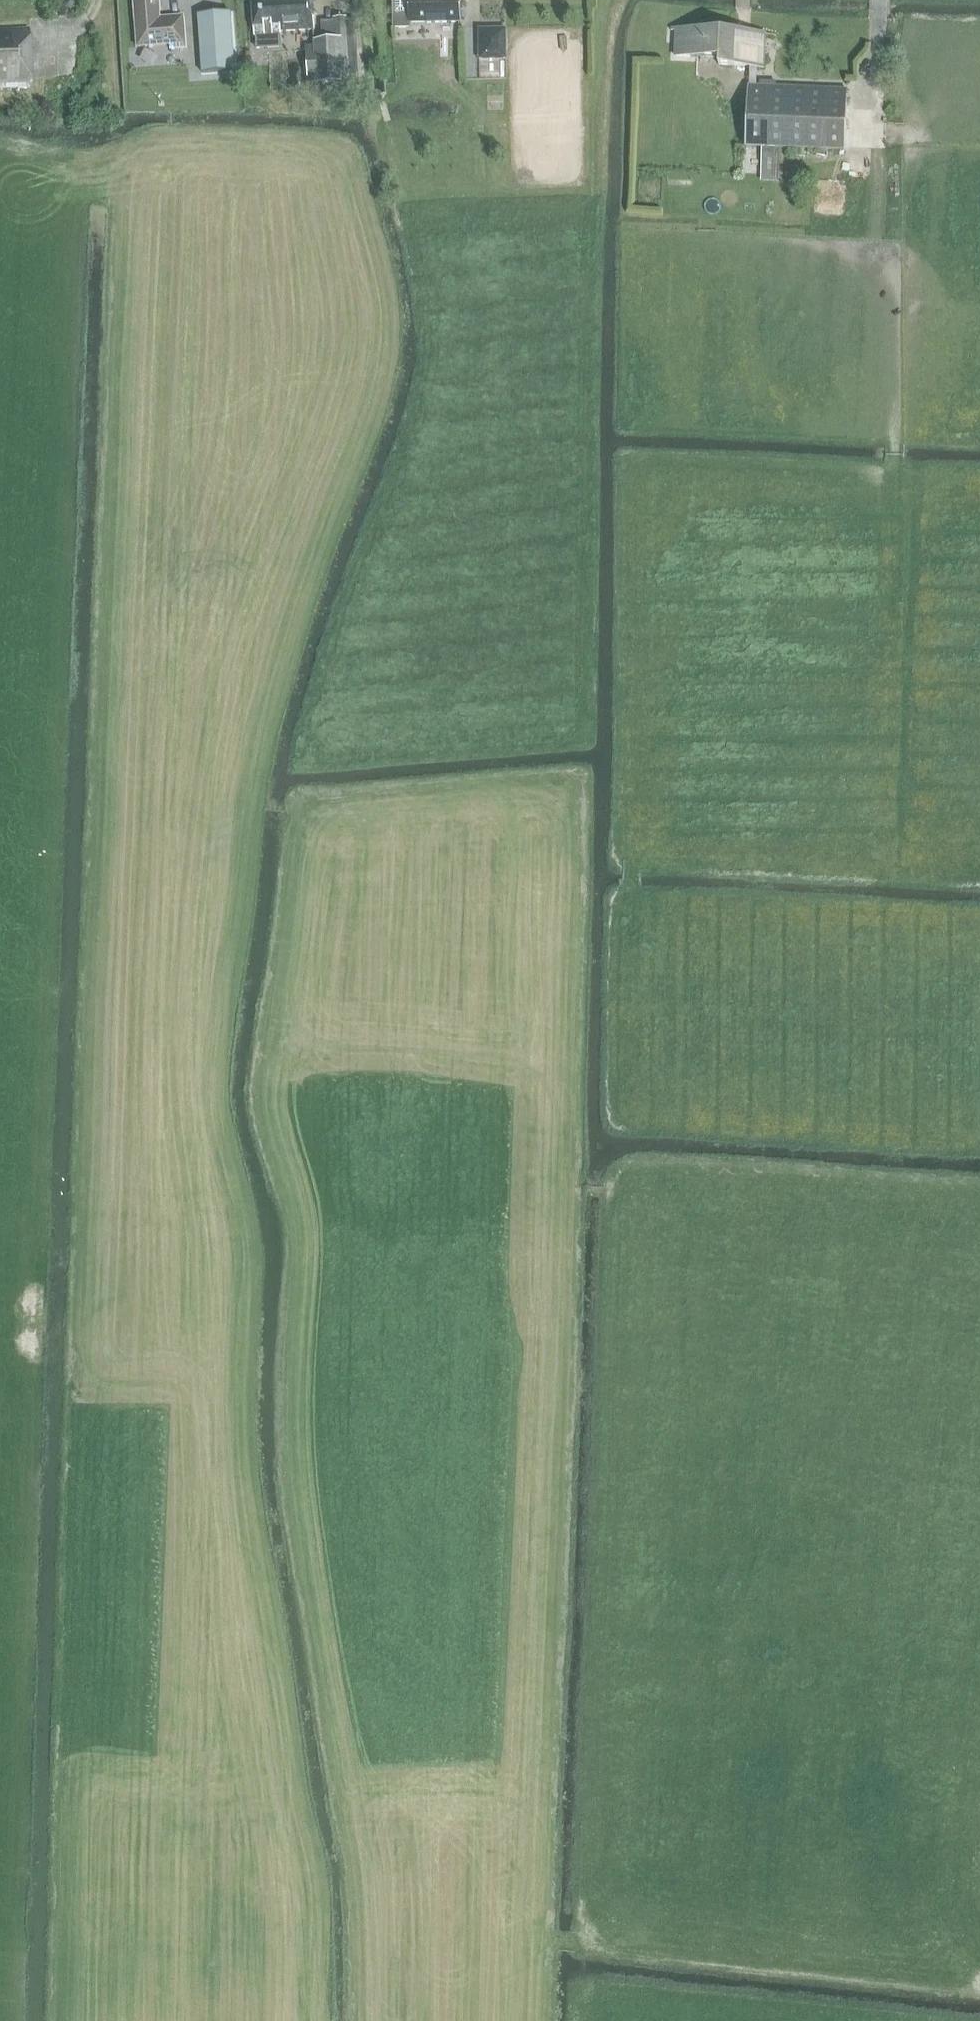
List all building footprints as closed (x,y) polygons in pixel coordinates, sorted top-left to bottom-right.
[(70,16),(75,14),(78,9),(78,5),(77,0),(58,0),(57,3),(57,8),(59,12),(59,13),(70,16)] [(135,24),(136,48),(168,46),(168,50),(184,49),(182,17),(159,19),(158,0),(133,0),(135,24)] [(311,0),(267,0),(252,1),(253,15),(252,15),(253,37),(254,37),(255,48),(278,47),(278,36),(278,35),(278,32),(312,30),(311,0)] [(393,18),(409,17),(409,22),(460,22),(460,0),(393,0),(393,18)] [(230,13),(197,15),(202,74),(234,71),(230,13)] [(29,29),(0,30),(0,89),(30,88),(29,29)] [(734,66),(735,43),(735,33),(676,30),(675,56),(718,58),(718,65),(734,66)] [(734,66),(763,68),(764,34),(748,34),(748,44),(735,43),(734,66)] [(486,54),(498,54),(498,38),(486,38),(486,54)] [(307,76),(308,86),(349,84),(347,42),(323,43),(314,44),(316,76),(307,76)] [(169,62),(169,57),(166,54),(161,55),(158,58),(159,63),(162,66),(167,65),(169,62)] [(745,148),(845,152),(847,91),(747,87),(745,148)] [(802,189),(803,176),(794,176),(793,189),(802,189)]
